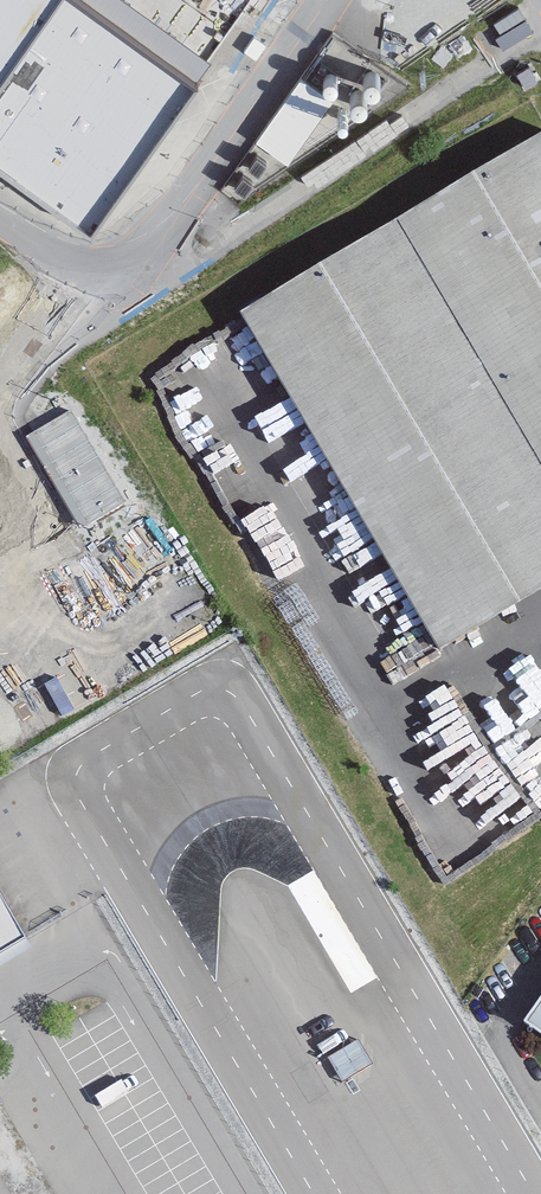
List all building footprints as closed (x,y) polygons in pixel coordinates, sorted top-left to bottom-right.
[(53,32),(0,106),(0,126),(38,153),(100,66),(53,32)] [(329,33),(255,134),(288,158),(339,89),(352,99),(375,67),(329,33)] [(402,232),(540,470),(540,146),(402,232)] [(402,232),(238,327),(435,665),(540,604),(540,470),(402,232)] [(120,504),(70,414),(29,436),(80,526),(120,504)] [(27,937),(0,892),(0,953),(27,937)] [(530,1016),(540,1024),(540,1001),(530,1016)] [(373,1064),(360,1040),(329,1057),(341,1081),(373,1064)]
